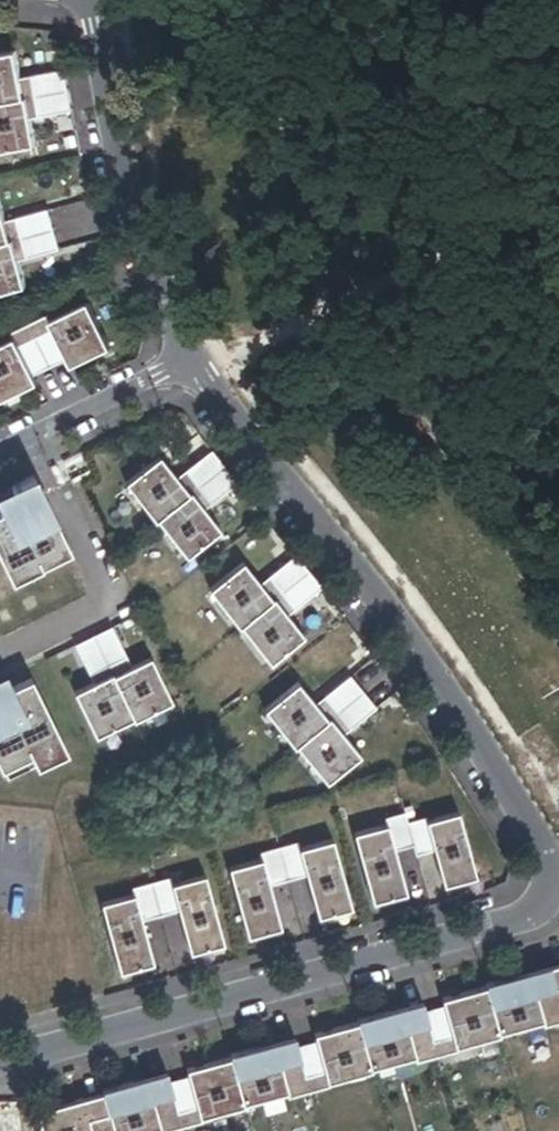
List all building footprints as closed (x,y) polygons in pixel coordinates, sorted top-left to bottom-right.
[(17,52),(0,55),(0,152),(34,145),(29,119),(73,111),(65,71),(22,78),(17,52)] [(0,195),(0,294),(25,287),(18,262),(61,250),(51,210),(8,221),(0,195)] [(0,347),(0,399),(1,402),(40,384),(36,375),(69,358),(74,368),(86,361),(112,348),(91,304),(53,322),(50,316),(15,333),(18,338),(0,347)] [(176,478),(159,456),(126,483),(155,521),(157,520),(186,558),(221,531),(204,510),(238,484),(212,451),(176,478)] [(32,478),(14,487),(22,503),(0,514),(0,555),(13,580),(68,551),(32,478)] [(295,556),(260,583),(243,562),(210,589),(239,627),(241,626),(271,663),(305,636),(288,615),(321,589),(295,556)] [(111,626),(75,644),(93,683),(74,692),(96,735),(131,717),(133,720),(171,701),(149,658),(132,667),(111,626)] [(300,684),(267,711),(297,749),(299,747),(330,784),(363,757),(346,736),(378,709),(353,677),(318,705),(300,684)] [(29,680),(0,695),(0,763),(8,779),(65,752),(29,680)] [(403,813),(384,818),(386,825),(355,835),(374,903),(407,894),(396,851),(413,845),(416,853),(434,849),(446,891),(479,881),(460,814),(429,822),(426,816),(407,821),(403,813)] [(298,843),(259,854),(261,860),(229,870),(248,938),(282,928),(271,887),(306,876),(318,918),(351,908),(333,841),(301,850),(298,843)] [(133,896),(102,904),(121,973),(153,963),(143,921),(178,911),(191,954),(224,945),(205,877),(174,885),(172,878),(131,889),(133,896)] [(38,1111),(41,1130),(156,1130),(163,1129),(164,1130),(175,1130),(201,1125),(200,1123),(246,1109),(245,1107),(290,1094),(292,1100),(329,1090),(327,1088),(374,1075),(373,1072),(418,1059),(419,1065),(456,1055),(455,1052),(502,1039),(502,1037),(547,1024),(548,1027),(558,1024),(558,965),(488,985),(489,987),(441,1000),(443,1005),(391,1020),(388,1012),(359,1020),(360,1022),(313,1035),(315,1041),(264,1056),(260,1047),(231,1055),(231,1057),(186,1070),(187,1076),(136,1090),(133,1083),(104,1091),(105,1093),(38,1111)] [(11,1104),(0,1103),(0,1130),(21,1130),(17,1108),(12,1109),(11,1104)]
